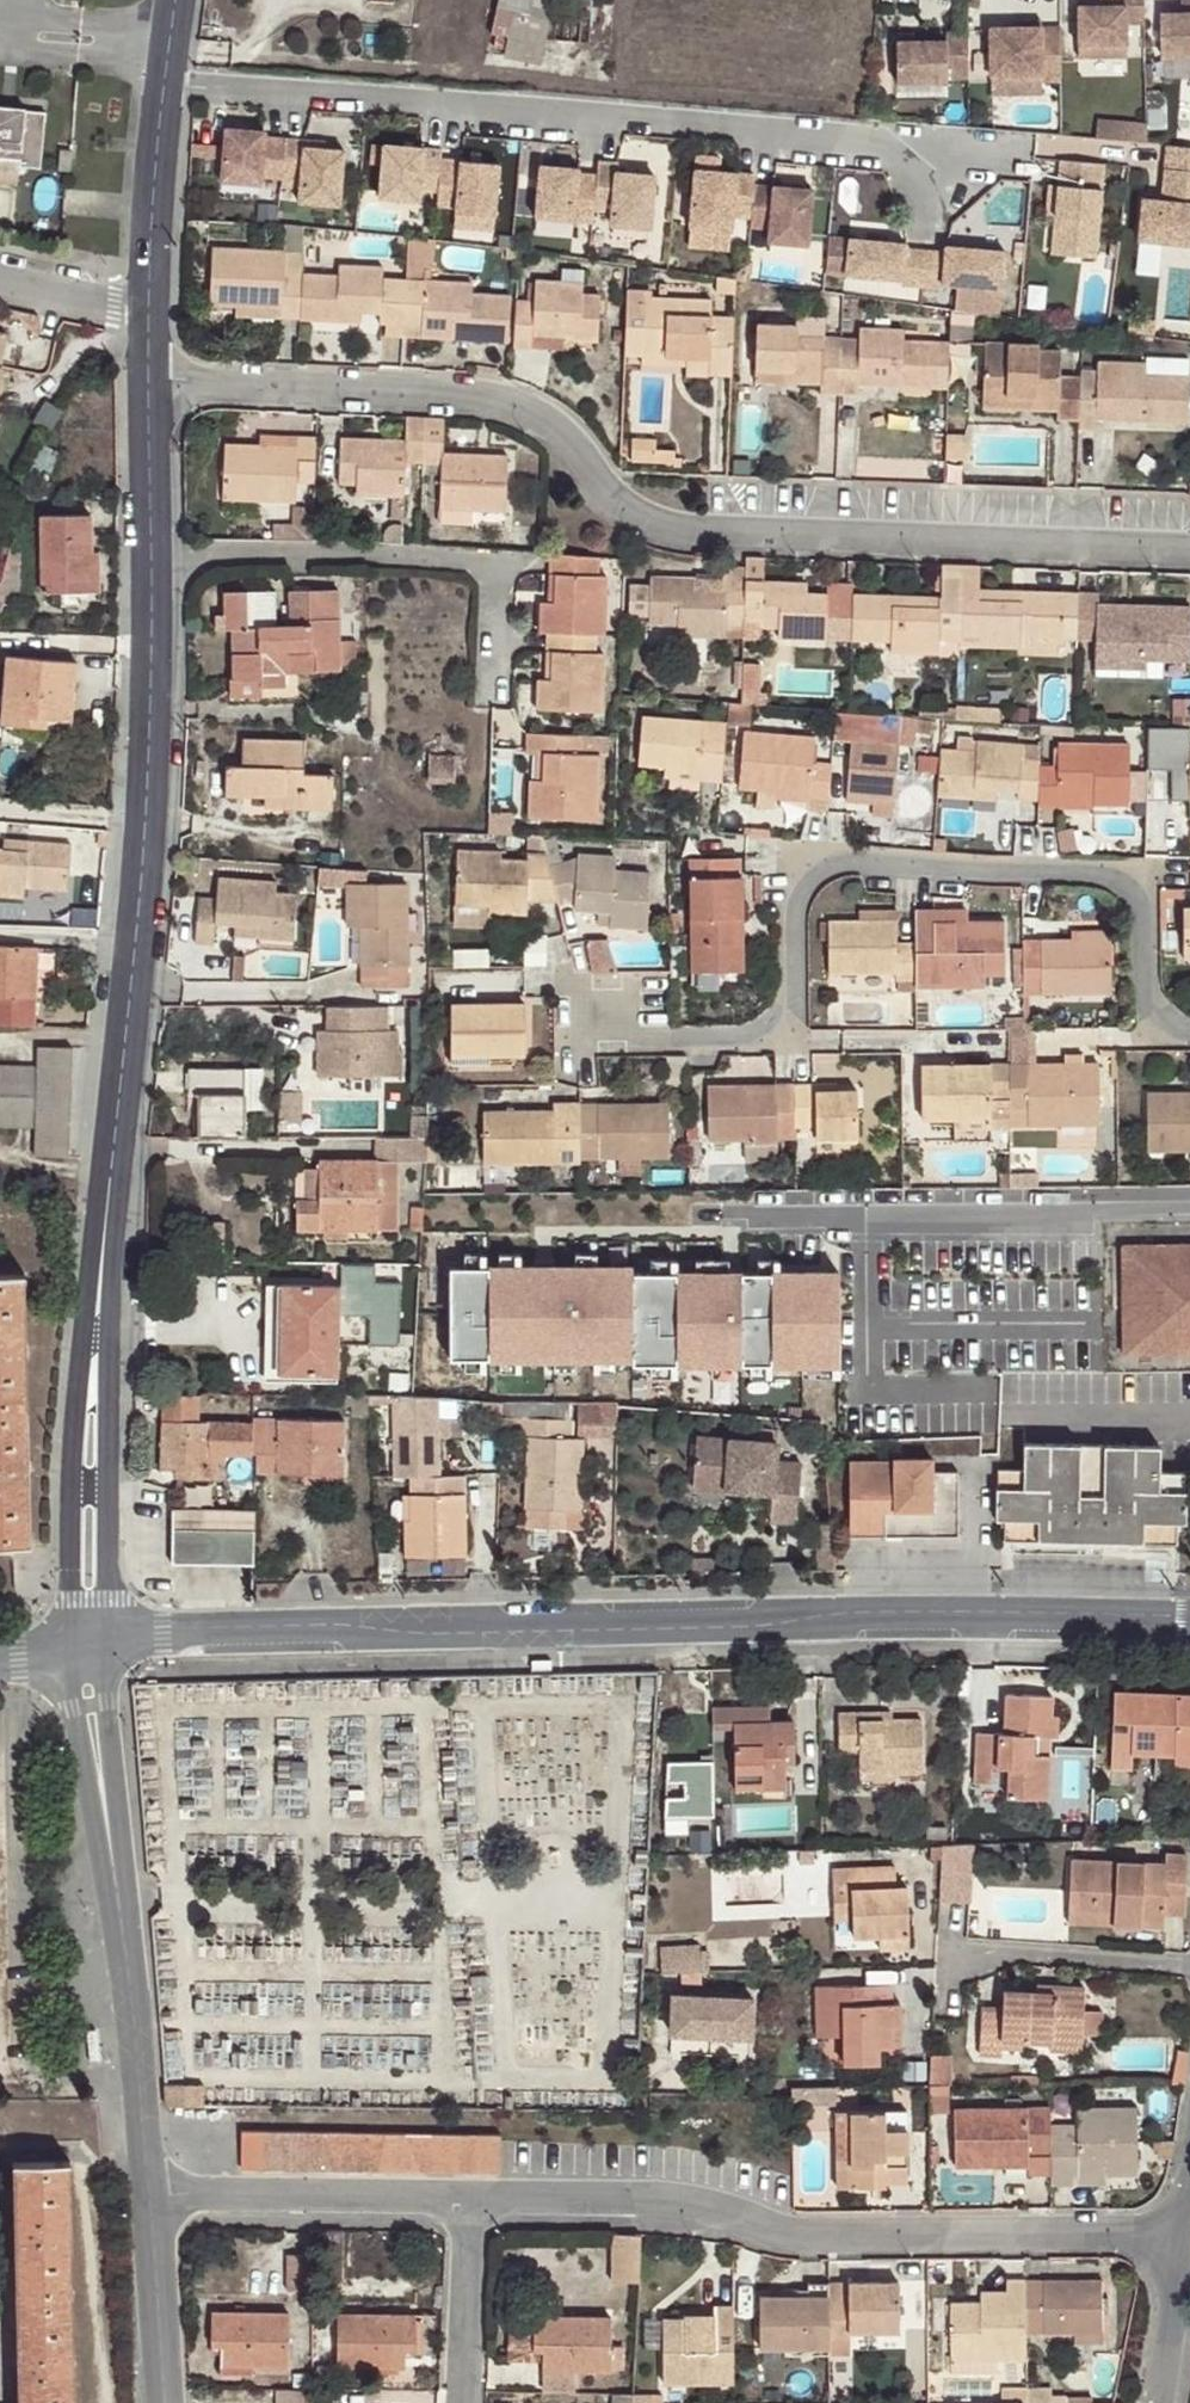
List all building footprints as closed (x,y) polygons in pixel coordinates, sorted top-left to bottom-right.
[(542,48),(547,51),(544,61),(557,65),(555,70),(577,76),(594,3),(583,0),(554,0),(542,48)] [(1097,10),(1075,11),(1076,63),(1125,61),(1124,28),(1142,28),(1141,0),(1096,0),(1097,10)] [(1162,13),(1163,57),(1189,57),(1189,0),(1183,0),(1183,13),(1162,13)] [(978,4),(964,1),(964,13),(975,16),(978,4)] [(1040,85),(1060,84),(1058,31),(1038,31),(1014,32),(987,33),(989,81),(1039,79),(1039,85),(1040,85)] [(946,81),(967,80),(965,35),(943,36),(943,45),(910,46),(896,47),(894,47),(896,88),(946,86),(946,81)] [(1039,85),(1039,79),(989,81),(990,99),(1041,97),(1040,85),(1039,85)] [(0,105),(0,112),(25,114),(24,110),(24,107),(0,105)] [(20,157),(20,163),(39,165),(44,112),(24,110),(25,114),(0,112),(0,155),(20,157)] [(1148,159),(1149,117),(1098,116),(1098,135),(1082,135),(1081,157),(1148,159)] [(281,181),(285,141),(263,139),(264,134),(225,130),(220,183),(259,187),(260,179),(281,181)] [(304,142),(285,141),(281,181),(280,189),(299,190),(298,204),(338,208),(344,153),(323,151),(304,149),(304,142)] [(324,144),(304,142),(304,149),(323,151),(324,144)] [(441,161),(442,153),(412,149),(412,153),(405,153),(406,149),(384,147),(379,200),(419,204),(420,192),(438,193),(441,161)] [(58,168),(69,169),(71,149),(60,148),(58,168)] [(1169,149),(1165,194),(1175,195),(1174,205),(1165,204),(1146,202),(1142,243),(1189,247),(1189,151),(1169,149)] [(480,157),(471,156),(470,164),(480,165),(480,157)] [(696,173),(719,175),(720,160),(697,158),(696,173)] [(470,164),(441,161),(437,208),(456,210),(455,216),(494,219),(499,167),(480,165),(470,164)] [(1106,167),(1062,163),(1060,188),(1057,219),(1054,257),(1097,261),(1106,167)] [(618,166),(599,164),(598,177),(595,211),(613,213),(611,227),(651,230),(655,178),(617,175),(618,166)] [(595,211),(598,177),(579,175),(579,171),(541,167),(536,220),(593,225),(595,211)] [(755,187),(756,178),(719,175),(696,173),(691,230),(731,234),(733,218),(752,220),(755,187)] [(813,193),(755,187),(752,220),(751,230),(770,231),(769,244),(808,248),(813,193)] [(1057,219),(1060,188),(1051,188),(1048,219),(1057,219)] [(1174,205),(1175,195),(1165,194),(1165,204),(1174,205)] [(494,219),(455,216),(454,231),(493,234),(494,219)] [(304,229),(285,228),(284,254),(302,255),(304,229)] [(731,234),(691,230),(690,249),(730,253),(731,234)] [(407,238),(405,282),(432,283),(434,241),(407,238)] [(903,287),(924,289),(927,253),(907,252),(908,247),(850,242),(847,278),(903,283),(903,287)] [(281,320),(300,322),(302,275),(302,255),(284,254),(212,250),(209,308),(216,307),(236,308),(281,310),(281,320)] [(927,253),(924,289),(944,291),(945,287),(1003,292),(1006,255),(947,250),(946,256),(927,253)] [(302,275),(300,322),(337,323),(337,312),(361,314),(379,316),(378,326),(384,325),(385,336),(402,337),(405,282),(382,280),(382,268),(338,266),(337,277),(302,275)] [(564,271),(563,283),(583,283),(583,271),(564,271)] [(735,282),(716,279),(716,293),(734,294),(735,282)] [(432,283),(405,282),(402,337),(425,338),(426,328),(452,329),(451,339),(506,343),(508,298),(470,296),(471,284),(432,283)] [(515,301),(512,348),(531,349),(532,328),(563,330),(563,340),(598,341),(599,298),(583,298),(583,287),(583,283),(563,283),(535,283),(535,284),(527,284),(526,302),(515,301)] [(583,298),(599,298),(600,287),(583,287),(583,298)] [(627,292),(625,357),(641,357),(665,358),(666,351),(709,354),(709,369),(732,370),(733,325),(710,324),(712,316),(711,302),(651,299),(651,293),(627,292)] [(235,317),(281,320),(281,310),(236,308),(235,317)] [(972,315),(949,311),(949,326),(972,327),(972,315)] [(337,312),(337,323),(360,324),(361,314),(337,312)] [(734,318),(712,316),(710,324),(733,325),(734,318)] [(972,327),(949,326),(948,344),(971,344),(972,327)] [(821,393),(839,394),(841,340),(796,339),(797,328),(756,327),(755,372),(794,372),(794,383),(820,384),(821,393)] [(10,330),(0,328),(0,362),(3,362),(10,330)] [(426,328),(425,338),(451,339),(452,329),(426,328)] [(532,328),(531,349),(563,350),(563,340),(563,330),(532,328)] [(841,340),(839,394),(858,395),(859,386),(858,375),(899,376),(900,387),(937,388),(938,344),(903,343),(903,332),(859,330),(859,341),(841,340)] [(937,388),(947,388),(948,344),(938,344),(937,388)] [(1056,420),(1078,422),(1081,378),(1058,377),(1058,353),(1037,353),(1037,347),(984,345),(982,399),(1032,401),(1032,412),(1056,412),(1056,420)] [(665,358),(641,357),(642,366),(685,366),(686,376),(709,378),(709,369),(709,354),(666,351),(665,358)] [(1078,422),(1078,430),(1094,430),(1095,419),(1186,423),(1187,377),(1145,376),(1145,365),(1096,364),(1096,374),(1081,373),(1081,378),(1078,422)] [(709,378),(731,379),(732,370),(709,369),(709,378)] [(755,383),(794,383),(794,372),(755,372),(755,383)] [(858,375),(859,386),(900,387),(899,376),(858,375)] [(1032,401),(982,399),(982,410),(1032,412),(1032,401)] [(404,462),(422,463),(424,419),(407,418),(405,442),(406,449),(381,448),(382,442),(341,440),(340,484),(356,485),(356,495),(404,497),(404,462)] [(442,455),(442,420),(424,419),(422,463),(440,463),(438,510),(469,512),(504,513),(506,458),(442,455)] [(948,449),(966,449),(966,438),(949,437),(948,449)] [(296,482),(314,483),(316,439),(298,439),(297,449),(224,445),(223,500),(295,503),(296,482)] [(657,444),(632,443),(631,463),(674,465),(673,468),(681,469),(681,459),(675,458),(676,450),(658,449),(657,444)] [(966,463),(966,449),(948,449),(948,462),(966,463)] [(469,524),(469,512),(438,510),(438,522),(469,524)] [(86,554),(90,554),(90,513),(42,515),(43,589),(87,588),(86,554)] [(11,539),(5,565),(2,575),(0,578),(0,612),(4,594),(23,595),(26,544),(11,539)] [(98,554),(90,554),(86,554),(87,588),(99,588),(98,554)] [(598,577),(599,558),(550,554),(550,575),(560,575),(558,605),(549,604),(541,604),(541,632),(548,633),(547,653),(557,653),(555,682),(546,680),(539,681),(539,711),(601,713),(604,655),(597,655),(597,636),(605,636),(606,577),(598,577)] [(762,559),(745,558),(744,568),(743,630),(743,637),(743,639),(761,640),(761,628),(778,629),(778,639),(825,640),(827,597),(807,596),(795,596),(796,584),(763,583),(762,559)] [(852,596),(851,640),(891,641),(891,653),(938,654),(939,649),(938,639),(959,640),(961,566),(943,565),(942,599),(852,596)] [(1021,637),(1063,639),(1064,593),(979,591),(978,566),(961,566),(959,640),(959,646),(1021,648),(1021,637)] [(743,630),(744,568),(723,568),(723,582),(651,580),(650,588),(630,587),(629,617),(649,617),(650,625),(677,626),(677,635),(724,637),(725,629),(743,630)] [(560,575),(550,575),(549,604),(558,605),(560,575)] [(807,585),(796,584),(795,596),(807,596),(807,585)] [(338,667),(338,643),(337,593),(292,594),(292,626),(274,627),(273,595),(225,595),(226,618),(226,631),(233,631),(234,681),(261,681),(262,688),(283,688),(283,673),(283,665),(292,664),(293,672),(339,671),(338,667)] [(1063,639),(1076,639),(1077,594),(1064,593),(1063,639)] [(1077,594),(1076,639),(1095,639),(1094,666),(1164,668),(1163,659),(1189,660),(1189,609),(1143,608),(1143,617),(1121,615),(1121,607),(1097,607),(1098,595),(1077,594)] [(1143,608),(1121,607),(1121,615),(1143,617),(1143,608)] [(226,631),(226,618),(216,619),(216,631),(226,631)] [(743,637),(743,630),(725,629),(724,637),(743,637)] [(1063,653),(1063,639),(1021,637),(1021,648),(1020,652),(1063,653)] [(938,639),(939,649),(959,649),(959,646),(959,640),(938,639)] [(354,643),(338,643),(338,667),(356,667),(354,643)] [(547,653),(546,680),(555,682),(557,653),(547,653)] [(3,720),(29,723),(30,715),(46,716),(71,718),(76,660),(9,654),(3,720)] [(283,673),(293,672),(292,664),(283,665),(283,673)] [(742,689),(743,666),(742,664),(734,664),(733,689),(742,689)] [(742,704),(758,706),(760,667),(743,666),(742,689),(742,704)] [(1164,668),(1094,666),(1094,676),(1163,677),(1164,668)] [(262,698),(262,688),(261,681),(234,681),(231,681),(231,698),(262,698)] [(968,722),(969,708),(957,707),(957,710),(957,721),(968,722)] [(921,719),(943,721),(957,721),(957,710),(921,708),(921,719)] [(968,722),(999,724),(999,710),(969,708),(968,722)] [(30,715),(29,723),(46,724),(46,716),(30,715)] [(699,780),(722,782),(726,724),(643,718),(639,768),(666,770),(699,771),(699,780)] [(1150,724),(1150,766),(1189,766),(1189,724),(1150,724)] [(1073,738),(1073,728),(1038,726),(1038,736),(1073,738)] [(807,812),(827,814),(831,765),(812,763),(815,739),(743,734),(740,790),(757,791),(755,808),(773,809),(775,801),(774,793),(808,796),(807,804),(807,812)] [(582,756),(583,737),(529,736),(528,754),(537,754),(546,754),(545,781),(537,781),(531,781),(530,818),(597,821),(599,757),(582,756)] [(226,794),(266,796),(283,796),(283,807),(331,808),(332,777),(304,776),(305,744),(244,743),(243,769),(226,768),(226,794)] [(846,796),(875,798),(894,801),(899,747),(851,743),(846,796)] [(1018,802),(1038,803),(1038,768),(1038,761),(1031,761),(1020,760),(1021,746),(977,743),(976,754),(941,751),(937,799),(974,801),(974,790),(997,792),(1018,793),(1018,802)] [(1020,760),(1031,761),(1031,747),(1021,746),(1020,760)] [(1058,768),(1038,768),(1038,803),(1038,805),(1058,805),(1058,796),(1093,797),(1092,806),(1128,807),(1129,803),(1147,804),(1147,774),(1128,774),(1129,746),(1058,746),(1058,768)] [(546,754),(537,754),(537,781),(545,781),(546,754)] [(454,758),(431,755),(429,784),(453,785),(454,758)] [(1175,796),(1189,795),(1187,768),(1173,769),(1175,796)] [(666,778),(699,780),(699,771),(666,770),(666,778)] [(1147,804),(1147,808),(1170,808),(1170,771),(1147,771),(1147,774),(1147,804)] [(974,790),(974,801),(996,802),(997,792),(974,790)] [(775,801),(807,804),(808,796),(774,793),(775,801)] [(283,796),(266,796),(265,806),(283,807),(283,796)] [(874,805),(875,798),(846,796),(846,803),(874,805)] [(1058,805),(1092,806),(1093,797),(1058,796),(1058,805)] [(542,836),(527,835),(527,862),(499,861),(499,855),(458,853),(454,925),(486,927),(487,914),(525,916),(527,901),(558,902),(550,867),(542,836)] [(6,837),(6,848),(26,850),(27,839),(6,837)] [(24,894),(25,885),(66,888),(68,842),(27,839),(26,850),(6,848),(0,848),(0,892),(24,894)] [(558,902),(559,905),(576,900),(575,911),(599,913),(610,913),(610,927),(645,930),(649,875),(615,872),(615,859),(578,856),(578,860),(550,867),(558,902)] [(691,880),(735,878),(735,861),(691,861),(691,880)] [(740,879),(735,878),(691,880),(693,973),(743,972),(742,945),(734,945),(732,920),(742,920),(740,879)] [(217,923),(236,925),(258,926),(257,937),(295,940),(298,896),(276,894),(276,884),(219,880),(217,899),(199,899),(195,944),(214,945),(217,923)] [(347,926),(361,927),(369,927),(369,966),(361,966),(361,987),(406,988),(406,887),(348,887),(347,926)] [(965,911),(934,912),(934,923),(965,923),(965,911)] [(859,922),(897,921),(896,912),(860,912),(859,922)] [(934,912),(916,912),(916,945),(916,981),(916,988),(983,987),(983,975),(1004,975),(1004,922),(965,923),(934,923),(934,912)] [(610,913),(599,913),(598,927),(610,927),(610,913)] [(742,945),(742,920),(732,920),(734,945),(742,945)] [(916,981),(916,945),(897,944),(897,921),(859,922),(830,922),(830,975),(897,973),(897,982),(916,981)] [(258,926),(236,925),(236,936),(257,937),(258,926)] [(369,927),(361,927),(361,966),(369,966),(369,927)] [(1072,932),(1071,941),(1109,941),(1109,931),(1072,932)] [(590,940),(591,966),(660,963),(659,937),(590,940)] [(1022,942),(1023,994),(1110,994),(1109,941),(1071,941),(1022,942)] [(34,1023),(36,945),(0,944),(0,1022),(34,1023)] [(907,995),(896,994),(896,1018),(909,1017),(907,995)] [(387,1008),(328,1009),(328,1021),(339,1021),(339,1033),(328,1032),(320,1033),(320,1077),(322,1078),(401,1077),(402,1051),(398,1050),(397,1033),(388,1033),(387,1008)] [(524,1008),(450,1009),(451,1066),(490,1065),(489,1056),(525,1056),(524,1008)] [(339,1021),(328,1021),(328,1032),(339,1033),(339,1021)] [(71,1045),(38,1045),(34,1152),(68,1153),(71,1045)] [(1065,1065),(1084,1065),(1084,1055),(1065,1055),(1065,1065)] [(0,1062),(0,1124),(33,1125),(35,1063),(0,1062)] [(1009,1119),(1009,1126),(1098,1124),(1098,1064),(1084,1065),(1065,1065),(1009,1066),(1009,1083),(1009,1119)] [(990,1119),(1009,1119),(1009,1083),(990,1083),(989,1066),(923,1067),(923,1120),(955,1119),(990,1119)] [(201,1097),(202,1139),(247,1139),(245,1071),(191,1071),(191,1098),(201,1097)] [(281,1084),(281,1121),(300,1121),(300,1084),(281,1084)] [(794,1128),(794,1086),(775,1087),(776,1093),(747,1093),(746,1087),(708,1087),(709,1141),(743,1141),(744,1147),(776,1146),(777,1141),(795,1141),(794,1128)] [(812,1086),(794,1086),(794,1128),(816,1128),(816,1141),(858,1139),(856,1093),(836,1093),(811,1094),(812,1086)] [(835,1086),(812,1086),(811,1094),(836,1093),(835,1086)] [(1183,1102),(1183,1095),(1148,1095),(1148,1151),(1189,1151),(1189,1102),(1183,1102)] [(415,1114),(428,1113),(428,1104),(414,1105),(415,1114)] [(581,1159),(580,1105),(556,1105),(555,1113),(484,1113),(484,1164),(581,1164),(581,1159)] [(669,1106),(580,1105),(581,1159),(669,1158),(669,1106)] [(428,1134),(428,1113),(415,1114),(415,1134),(428,1134)] [(990,1140),(990,1126),(990,1119),(955,1119),(955,1140),(990,1140)] [(426,1158),(427,1137),(379,1138),(380,1160),(323,1161),(323,1168),(323,1200),(301,1200),(301,1231),(326,1231),(347,1230),(398,1230),(397,1159),(426,1158)] [(301,1200),(323,1200),(323,1168),(301,1169),(301,1200)] [(411,1230),(422,1231),(423,1210),(413,1209),(411,1230)] [(198,1263),(222,1264),(223,1223),(199,1223),(198,1263)] [(347,1230),(326,1231),(326,1239),(347,1239),(347,1230)] [(1115,1247),(1115,1355),(1189,1355),(1189,1247),(1115,1247)] [(462,1254),(462,1267),(483,1267),(483,1254),(462,1254)] [(497,1254),(497,1267),(518,1267),(518,1254),(497,1254)] [(572,1254),(572,1267),(594,1267),(594,1254),(572,1254)] [(696,1260),(696,1273),(742,1273),(742,1269),(729,1269),(729,1260),(696,1260)] [(650,1261),(650,1273),(677,1273),(677,1261),(650,1261)] [(759,1261),(759,1273),(780,1273),(780,1261),(759,1261)] [(448,1267),(447,1358),(631,1359),(631,1365),(840,1365),(840,1273),(780,1273),(759,1273),(742,1273),(696,1273),(677,1273),(650,1273),(632,1273),(632,1267),(594,1267),(572,1267),(551,1267),(533,1267),(518,1267),(497,1267),(483,1267),(462,1267),(448,1267)] [(27,1540),(23,1408),(20,1272),(0,1272),(0,1541),(27,1540)] [(285,1321),(285,1288),(267,1288),(266,1375),(279,1376),(279,1320),(285,1321)] [(339,1288),(285,1288),(285,1321),(279,1320),(279,1376),(338,1375),(339,1288)] [(198,1422),(199,1397),(162,1397),(161,1470),(174,1471),(189,1471),(189,1480),(223,1481),(224,1457),(255,1457),(254,1449),(255,1424),(198,1422)] [(410,1478),(439,1477),(438,1437),(438,1419),(438,1398),(413,1398),(393,1397),(395,1479),(410,1478)] [(618,1433),(617,1397),(578,1398),(578,1434),(618,1433)] [(501,1420),(501,1404),(484,1402),(483,1418),(501,1420)] [(570,1420),(571,1403),(501,1404),(501,1420),(501,1422),(511,1422),(519,1422),(519,1437),(529,1438),(529,1528),(568,1529),(568,1512),(580,1511),(582,1440),(573,1439),(573,1420),(570,1420)] [(449,1418),(438,1419),(438,1437),(450,1436),(449,1418)] [(345,1423),(255,1421),(255,1424),(254,1449),(255,1457),(258,1456),(257,1474),(305,1474),(306,1466),(344,1467),(345,1423)] [(519,1422),(511,1422),(511,1436),(519,1437),(519,1422)] [(746,1482),(745,1490),(773,1493),(771,1522),(797,1523),(801,1464),(779,1462),(779,1444),(697,1436),(693,1486),(728,1489),(728,1480),(746,1482)] [(1092,1530),(1093,1448),(1024,1446),(1023,1472),(999,1471),(998,1521),(1004,1522),(1038,1522),(1038,1543),(1054,1544),(1081,1543),(1080,1529),(1092,1530)] [(1158,1448),(1093,1448),(1092,1530),(1101,1530),(1101,1544),(1175,1545),(1175,1524),(1183,1525),(1183,1475),(1158,1474),(1158,1448)] [(959,1537),(959,1468),(934,1468),(934,1460),(896,1460),(896,1466),(852,1465),(852,1537),(959,1537)] [(345,1475),(344,1467),(306,1466),(305,1474),(345,1475)] [(189,1471),(174,1471),(174,1479),(189,1480),(189,1471)] [(468,1556),(465,1477),(439,1477),(410,1478),(411,1497),(412,1521),(404,1521),(405,1558),(468,1556)] [(728,1489),(745,1490),(746,1482),(728,1480),(728,1489)] [(403,1498),(404,1521),(412,1521),(411,1497),(403,1498)] [(133,1564),(173,1565),(174,1511),(133,1511),(133,1564)] [(173,1565),(254,1566),(255,1532),(255,1512),(174,1511),(173,1565)] [(585,1513),(580,1511),(568,1512),(568,1529),(584,1530),(585,1513)] [(1038,1522),(1004,1522),(1003,1541),(1038,1543),(1038,1522)] [(1081,1543),(1092,1544),(1092,1530),(1080,1529),(1081,1543)] [(1092,1530),(1092,1544),(1101,1544),(1101,1530),(1092,1530)] [(530,1661),(531,1672),(551,1672),(550,1661),(530,1661)] [(1175,1757),(1189,1757),(1189,1695),(1115,1692),(1112,1768),(1131,1769),(1132,1754),(1175,1757)] [(1038,1736),(1050,1737),(1055,1737),(1056,1716),(1050,1716),(1050,1698),(1006,1696),(1005,1736),(978,1735),(976,1783),(991,1783),(991,1768),(1009,1768),(1008,1796),(1048,1797),(1049,1756),(1037,1755),(1038,1736)] [(761,1780),(784,1780),(784,1763),(791,1762),(792,1723),(768,1723),(767,1707),(715,1707),(715,1728),(736,1728),(736,1788),(761,1788),(761,1780)] [(861,1720),(861,1713),(841,1713),(841,1752),(859,1752),(860,1778),(921,1778),(921,1720),(891,1720),(861,1720)] [(1049,1756),(1050,1737),(1038,1736),(1037,1755),(1049,1756)] [(1061,1756),(1049,1756),(1048,1797),(1060,1798),(1061,1756)] [(688,1813),(716,1813),(716,1757),(666,1757),(666,1829),(688,1829),(688,1813)] [(1175,1757),(1175,1766),(1189,1766),(1189,1757),(1175,1757)] [(783,1789),(784,1780),(761,1780),(761,1788),(783,1789)] [(946,1828),(927,1828),(928,1840),(946,1840),(946,1828)] [(940,1841),(939,1898),(974,1898),(975,1841),(940,1841)] [(1072,1860),(1069,1909),(1114,1912),(1113,1924),(1164,1927),(1165,1912),(1166,1892),(1186,1892),(1188,1857),(1166,1855),(1166,1866),(1072,1860)] [(832,1869),(834,1911),(852,1911),(852,1919),(853,1935),(878,1935),(879,1949),(909,1948),(907,1907),(897,1908),(896,1888),(895,1867),(832,1869)] [(907,1887),(896,1888),(897,1908),(907,1907),(907,1887)] [(1185,1914),(1186,1892),(1166,1892),(1165,1912),(1185,1914)] [(1114,1912),(1069,1909),(1068,1921),(1113,1924),(1114,1912)] [(852,1911),(834,1911),(834,1920),(852,1919),(852,1911)] [(701,1941),(660,1943),(662,1981),(703,1979),(701,1941)] [(891,2027),(899,2026),(899,2004),(891,2004),(890,1987),(816,1987),(816,2039),(843,2039),(843,2066),(877,2066),(877,2047),(891,2048),(890,2038),(891,2027)] [(1083,1989),(1053,1988),(1052,1994),(1037,1993),(1003,1992),(1002,2010),(981,2009),(979,2053),(1000,2053),(1000,2049),(1001,2040),(1022,2041),(1051,2041),(1052,2036),(1082,2038),(1083,1989)] [(753,2000),(671,1995),(669,2034),(751,2040),(753,2000)] [(899,2048),(899,2026),(891,2027),(890,2038),(891,2048),(899,2048)] [(1081,2053),(1082,2038),(1052,2036),(1051,2041),(1051,2052),(1081,2053)] [(1001,2040),(1000,2049),(1021,2049),(1022,2041),(1001,2040)] [(1172,2082),(1183,2084),(1183,2082),(1189,2052),(1178,2050),(1172,2082)] [(165,2105),(203,2106),(203,2086),(166,2084),(165,2105)] [(948,2085),(930,2085),(931,2112),(948,2113),(948,2085)] [(1028,2173),(1051,2173),(1050,2126),(1050,2108),(954,2108),(956,2165),(995,2166),(995,2155),(1028,2155),(1028,2165),(1028,2173)] [(1051,2173),(1051,2184),(1080,2184),(1079,2174),(1105,2174),(1137,2174),(1135,2109),(1076,2109),(1076,2126),(1050,2126),(1051,2173)] [(885,2112),(850,2111),(850,2166),(845,2166),(845,2188),(873,2187),(873,2182),(886,2181),(907,2181),(906,2129),(885,2129),(885,2112)] [(242,2130),(241,2166),(263,2167),(263,2131),(242,2130)] [(263,2131),(263,2167),(284,2167),(285,2131),(263,2131)] [(285,2131),(284,2167),(305,2167),(306,2131),(285,2131)] [(306,2131),(305,2167),(327,2167),(327,2132),(306,2131)] [(995,2166),(1028,2165),(1028,2155),(995,2155),(995,2166)] [(845,2166),(845,2159),(837,2159),(836,2187),(845,2188),(845,2166)] [(72,2289),(69,2161),(17,2162),(20,2301),(23,2402),(74,2402),(72,2289)] [(1079,2174),(1080,2184),(1105,2183),(1105,2174),(1079,2174)] [(618,2233),(612,2233),(611,2280),(640,2282),(640,2234),(618,2233)] [(311,2291),(310,2254),(288,2254),(287,2291),(311,2291)] [(1027,2333),(1027,2282),(1008,2281),(1008,2294),(983,2294),(983,2304),(953,2304),(953,2373),(998,2373),(999,2359),(1027,2359),(1027,2333)] [(1103,2282),(1027,2282),(1027,2333),(1075,2333),(1076,2343),(1103,2343),(1103,2282)] [(898,2283),(828,2284),(829,2347),(829,2354),(850,2354),(850,2331),(899,2331),(898,2283)] [(829,2347),(828,2284),(808,2284),(809,2297),(761,2297),(761,2347),(786,2347),(829,2347)] [(733,2382),(731,2307),(714,2307),(713,2316),(684,2316),(684,2320),(663,2320),(664,2382),(733,2382)] [(213,2313),(212,2344),(222,2344),(221,2353),(221,2363),(250,2364),(288,2364),(289,2314),(213,2313)] [(405,2347),(414,2348),(415,2316),(338,2314),(337,2366),(404,2368),(405,2355),(405,2347)] [(536,2318),(535,2330),(534,2351),(543,2351),(543,2361),(543,2388),(573,2389),(574,2370),(624,2370),(624,2358),(610,2358),(610,2345),(611,2318),(536,2318)] [(534,2351),(535,2330),(509,2330),(508,2360),(543,2361),(543,2351),(534,2351)] [(222,2344),(212,2344),(212,2353),(221,2353),(222,2344)] [(624,2345),(610,2345),(610,2358),(624,2358),(624,2345)] [(414,2355),(414,2348),(405,2347),(405,2355),(414,2355)] [(250,2373),(250,2364),(221,2363),(221,2373),(250,2373)] [(316,2389),(330,2390),(331,2368),(316,2368),(316,2389)] [(312,2389),(276,2388),(276,2402),(312,2402),(312,2389)] [(1027,2388),(1003,2388),(1003,2402),(1027,2402),(1027,2388)] [(1066,2399),(1066,2396),(1051,2396),(1052,2388),(1027,2388),(1027,2402),(1067,2402),(1066,2399)] [(612,2393),(611,2402),(632,2402),(633,2395),(633,2393),(612,2393)] [(632,2402),(653,2402),(652,2396),(652,2395),(633,2395),(632,2402)]
